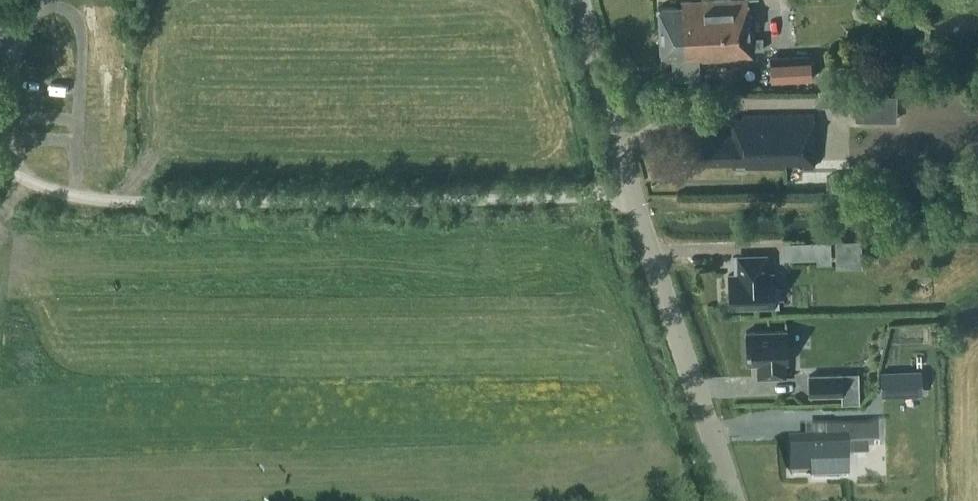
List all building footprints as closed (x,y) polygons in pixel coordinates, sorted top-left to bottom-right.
[(659,58),(671,57),(672,80),(700,78),(699,61),(753,60),(752,20),(747,20),(747,0),(682,2),(682,7),(657,7),(659,58)] [(763,36),(752,36),(752,49),(764,48),(763,36)] [(771,55),(773,80),(795,79),(811,78),(812,78),(811,53),(771,55)] [(837,80),(853,79),(852,66),(837,66),(837,80)] [(896,108),(896,94),(881,94),(881,108),(896,108)] [(699,133),(699,163),(733,163),(733,168),(785,168),(785,164),(803,163),(803,168),(814,168),(813,114),(743,114),(743,118),(731,118),(731,133),(699,133)] [(766,273),(766,255),(738,256),(739,274),(729,274),(730,306),(757,305),(757,299),(773,299),(772,273),(766,273)] [(785,361),(787,361),(786,329),(746,331),(747,363),(757,362),(758,376),(786,375),(785,361)] [(906,370),(881,371),(882,391),(882,395),(897,395),(896,371),(906,371),(907,395),(922,394),(922,390),(921,370),(906,370)] [(809,374),(810,394),(842,393),(841,373),(809,374)] [(790,441),(791,474),(812,473),(812,478),(848,477),(847,446),(879,445),(878,421),(825,422),(825,440),(790,441)]
